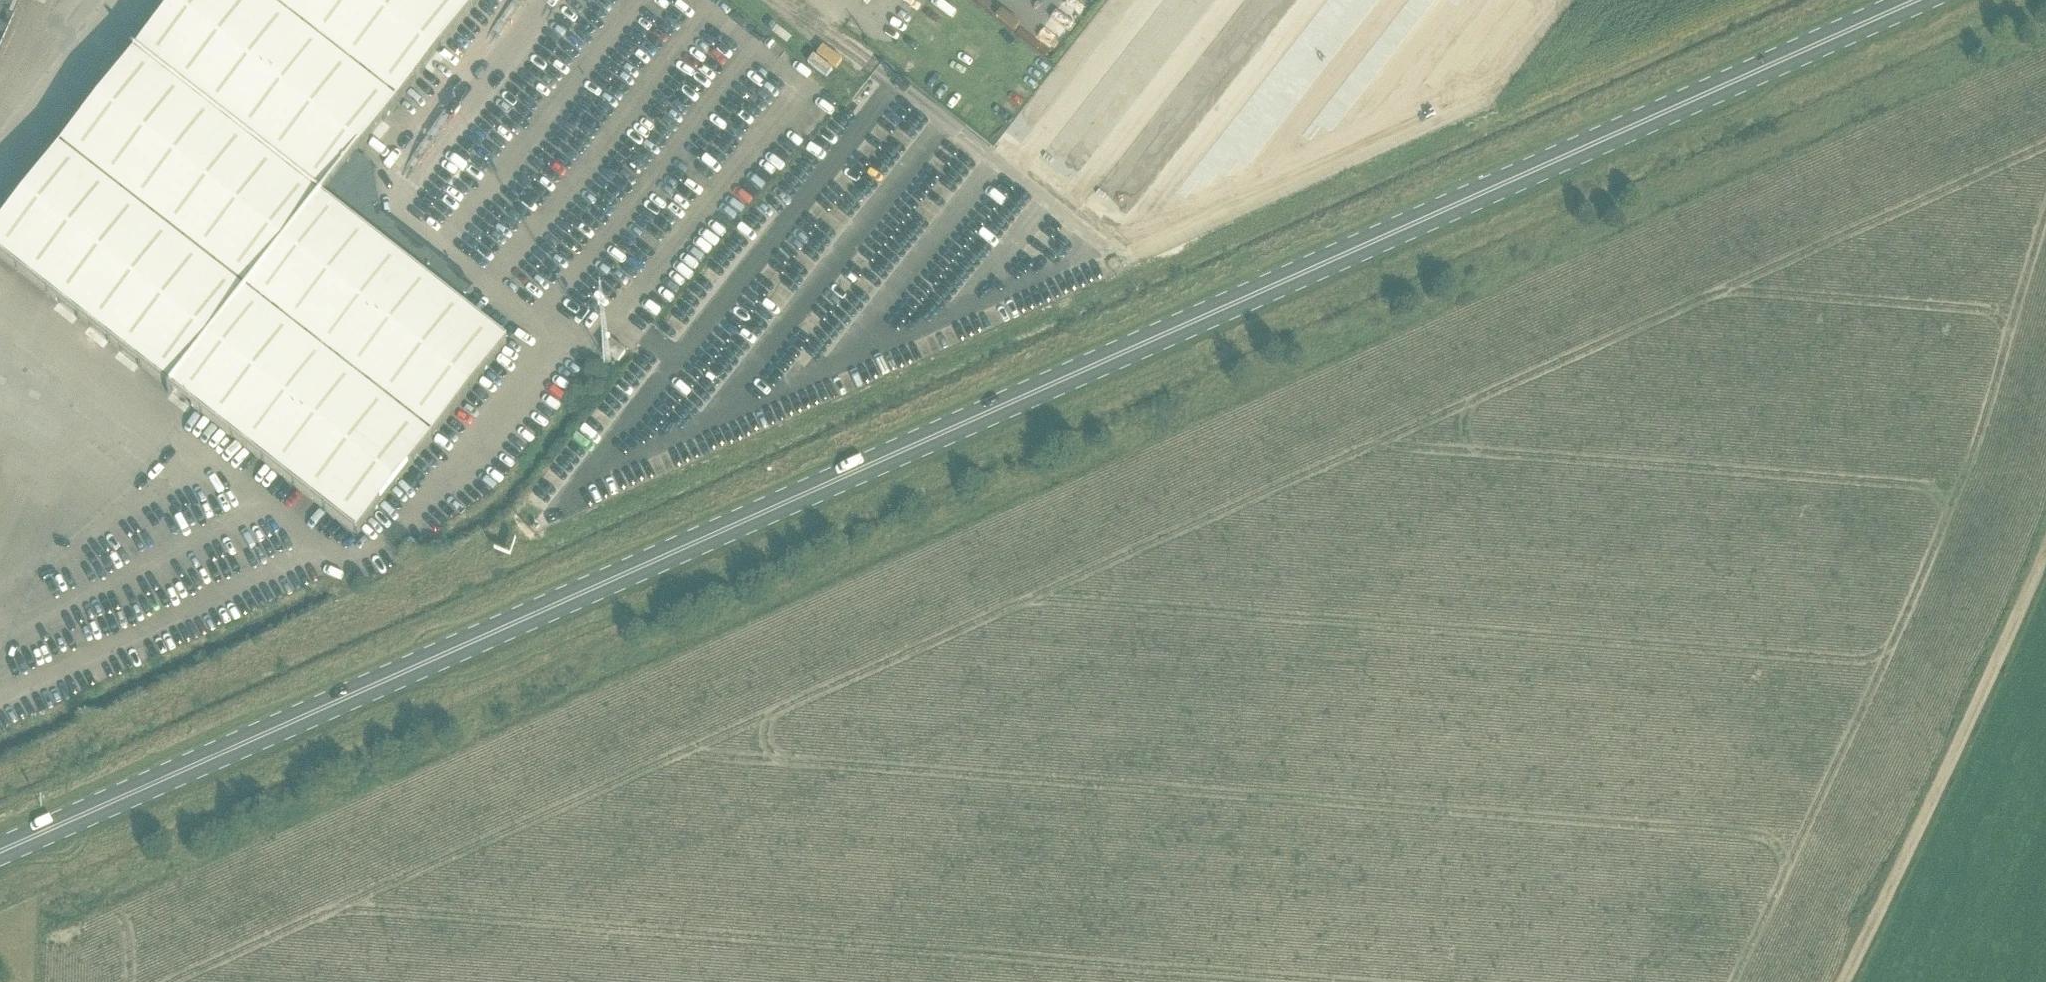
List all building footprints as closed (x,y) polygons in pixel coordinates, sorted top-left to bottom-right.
[(0,225),(0,257),(357,536),(507,345),(459,308),(472,290),(381,219),(373,172),(356,158),(419,78),(434,89),(505,0),(177,0),(0,225)] [(19,0),(0,0),(0,41),(19,0)] [(485,155),(548,203),(549,212),(555,205),(574,203),(560,222),(572,231),(591,206),(609,204),(615,209),(588,244),(602,255),(604,255),(602,244),(611,232),(618,237),(641,234),(659,210),(753,199),(809,125),(807,112),(827,86),(715,0),(609,0),(586,30),(568,32),(509,108),(511,122),(485,155)] [(551,281),(565,265),(522,229),(508,245),(551,281)] [(602,351),(616,362),(618,363),(625,354),(609,341),(602,351)]
